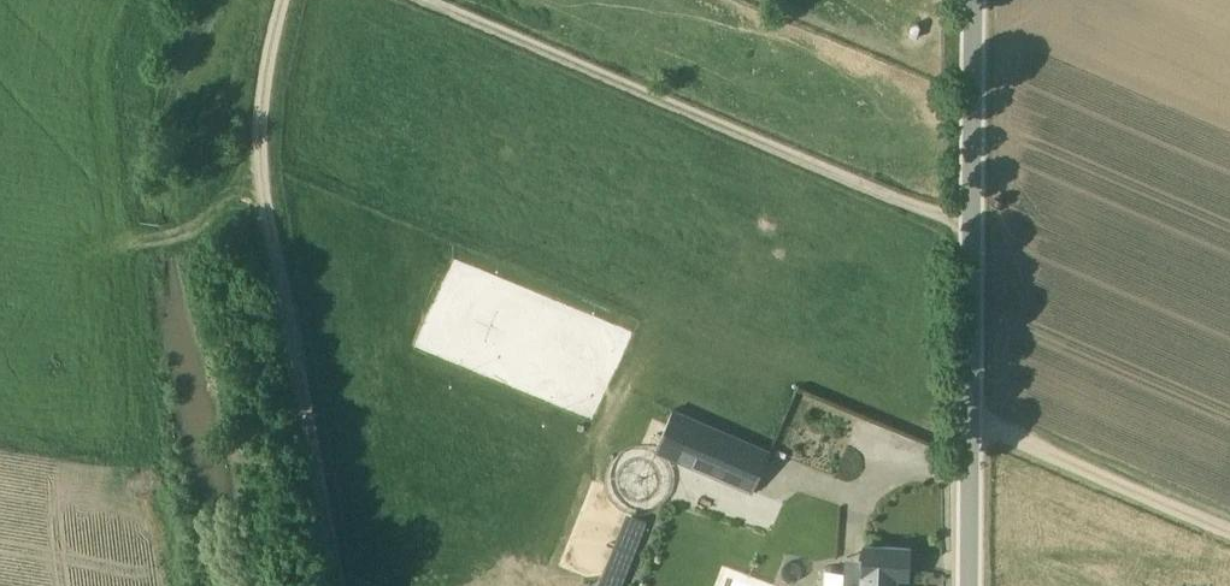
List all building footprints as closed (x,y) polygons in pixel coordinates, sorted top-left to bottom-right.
[(771,454),(674,412),(657,451),(754,494),(771,454)] [(602,583),(611,585),(623,585),(649,517),(629,510),(602,583)] [(845,574),(845,585),(896,585),(896,578),(909,579),(911,550),(865,548),(864,558),(846,557),(845,574)]
